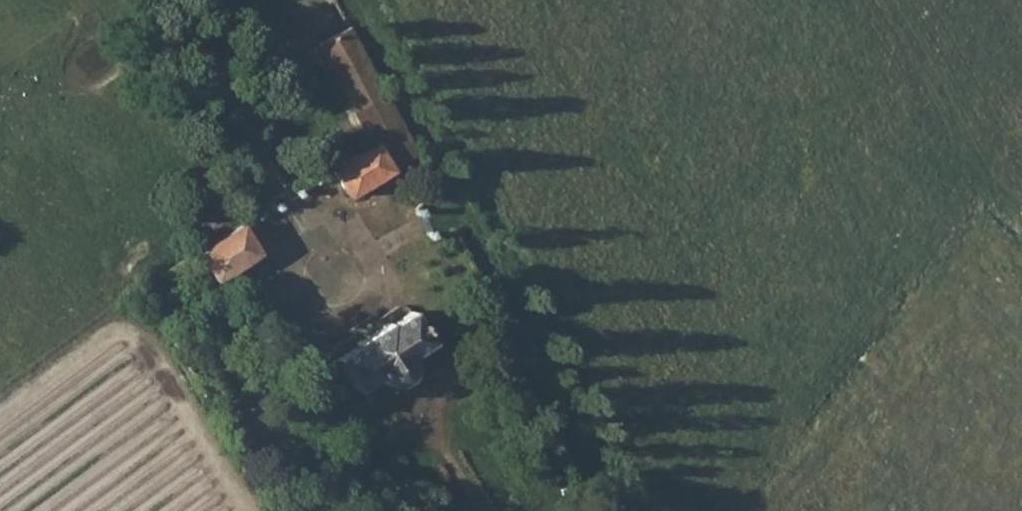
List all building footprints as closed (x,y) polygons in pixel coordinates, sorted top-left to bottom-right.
[(375,145),(407,125),(354,25),(322,44),(375,145)] [(407,125),(375,145),(336,169),(354,198),(422,153),(407,125)] [(255,253),(240,222),(176,258),(184,276),(192,292),(255,253)] [(333,353),(357,392),(382,377),(386,383),(394,386),(413,373),(417,365),(413,355),(435,341),(412,305),(395,304),(378,314),(372,307),(350,320),(355,330),(338,340),(333,353)]
